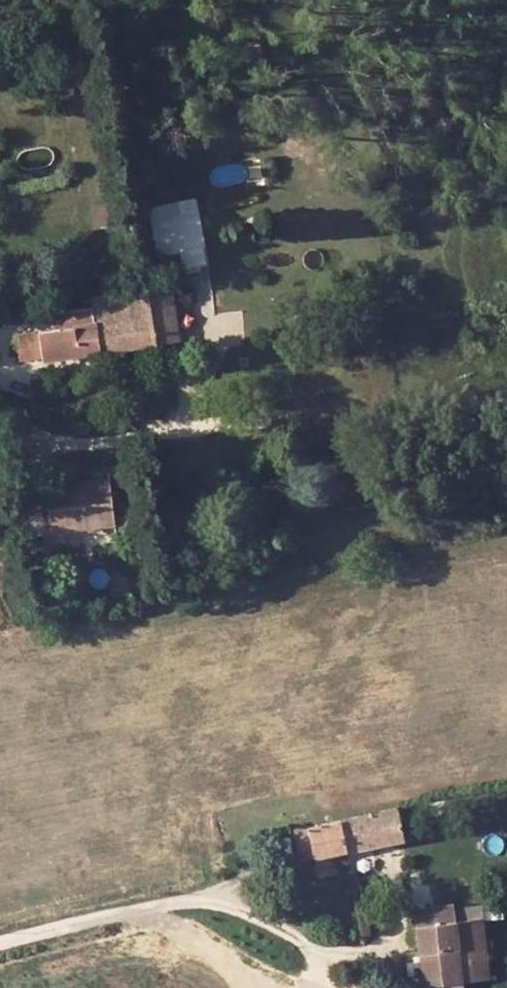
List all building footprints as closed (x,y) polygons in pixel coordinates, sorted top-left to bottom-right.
[(174,216),(196,212),(193,199),(171,202),(174,216)] [(196,212),(174,216),(171,202),(149,207),(158,252),(181,250),(184,265),(206,261),(196,212)] [(132,300),(125,301),(112,303),(118,347),(178,337),(173,300),(171,284),(145,287),(147,298),(132,300)] [(104,305),(112,303),(125,301),(123,290),(102,293),(104,305)] [(112,303),(104,305),(69,310),(72,327),(18,336),(21,357),(42,354),(43,358),(118,347),(112,303)] [(47,487),(52,530),(111,523),(106,479),(47,487)] [(109,588),(113,600),(129,595),(127,584),(109,588)] [(347,849),(403,837),(399,820),(396,806),(340,819),(347,849)] [(340,819),(293,828),(299,853),(300,859),(314,856),(332,852),(347,849),(340,819)] [(406,819),(399,820),(403,837),(409,836),(406,819)] [(334,862),(332,852),(314,856),(316,866),(334,862)] [(419,925),(481,919),(480,908),(433,912),(434,917),(418,918),(419,925)] [(419,925),(422,953),(425,983),(488,976),(481,919),(419,925)]
